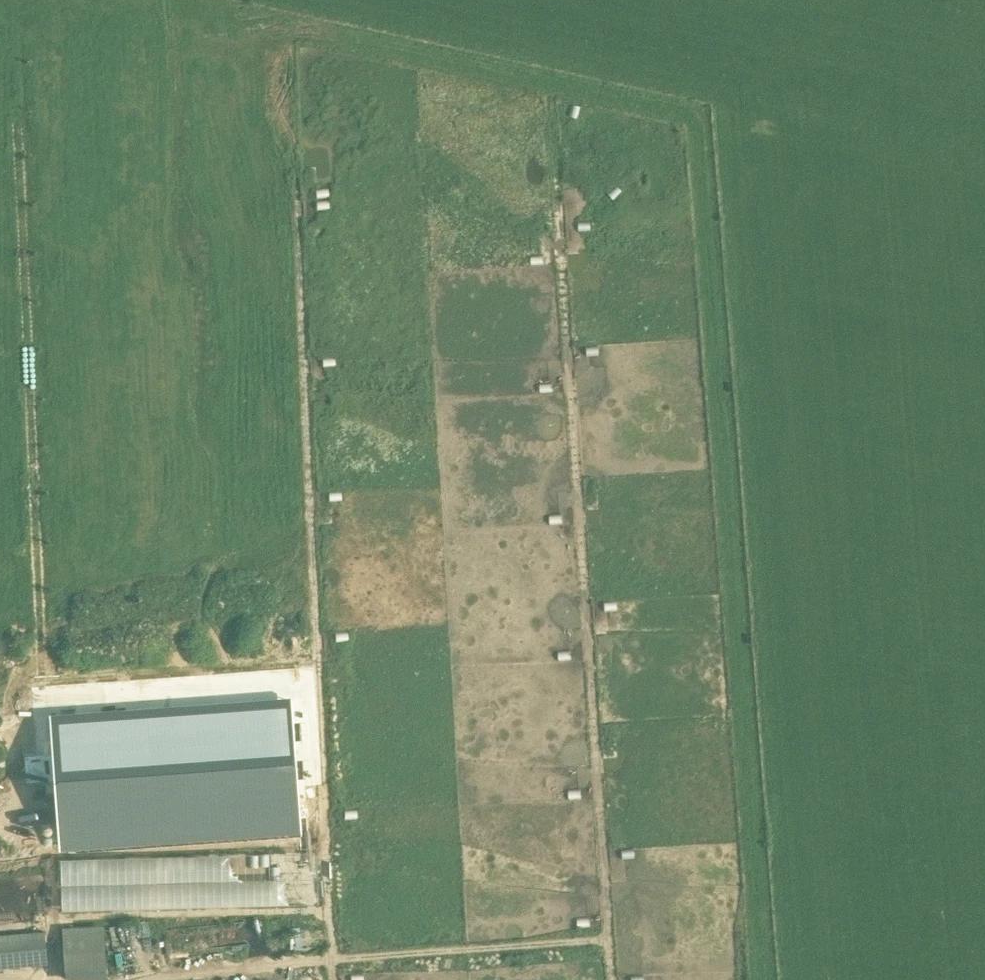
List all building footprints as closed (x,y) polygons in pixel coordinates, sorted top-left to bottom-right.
[(247,853),(62,859),(64,910),(321,902),(320,879),(248,881),(247,853)] [(103,928),(63,930),(66,979),(87,979),(105,979),(103,928)] [(0,934),(0,968),(48,964),(45,930),(0,934)]
